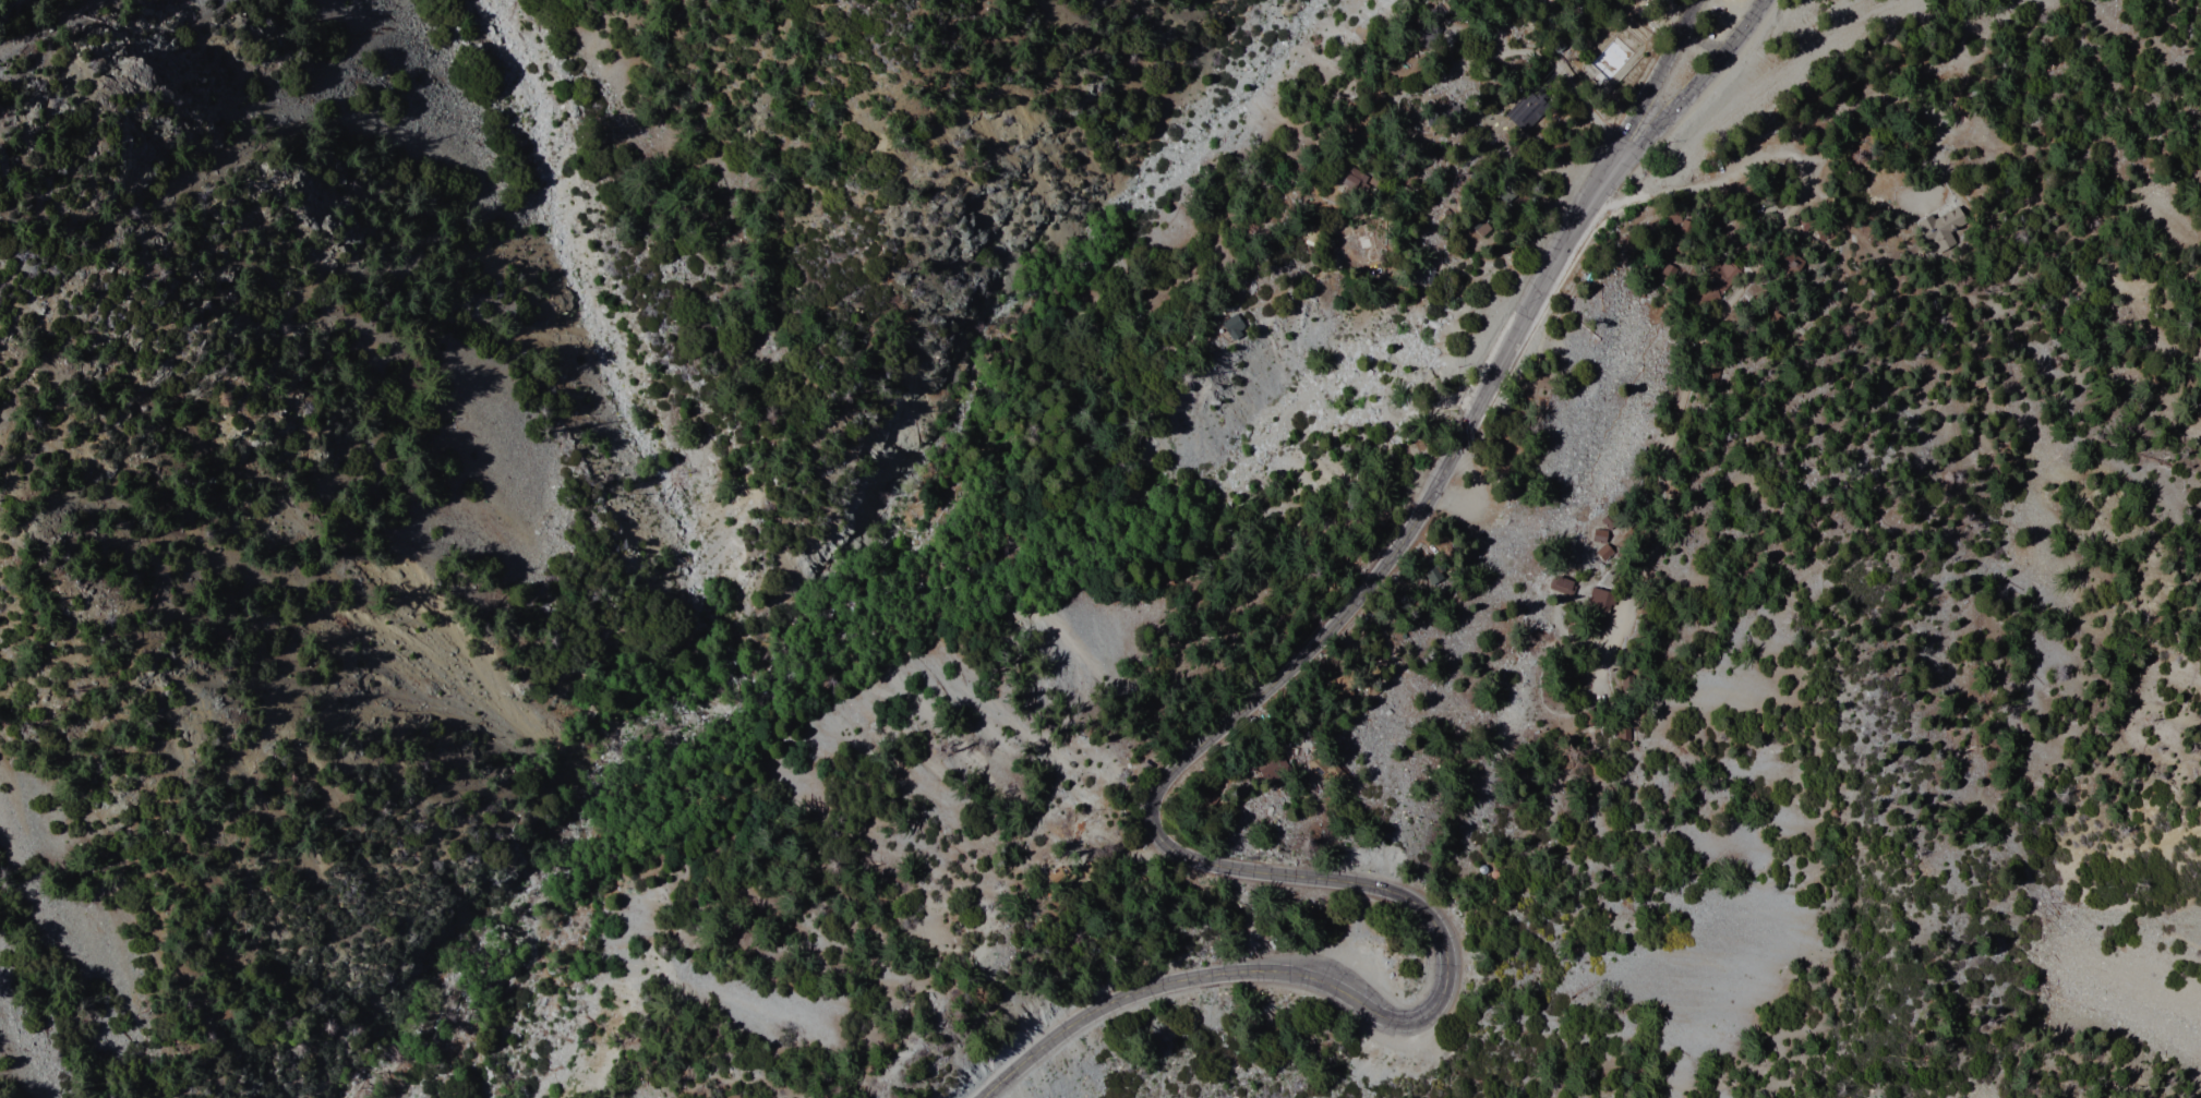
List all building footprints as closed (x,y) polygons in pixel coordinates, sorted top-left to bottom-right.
[(1590,63),(1627,26),(1644,43),(1608,81),(1590,63)] [(1368,178),(1345,172),(1340,187),(1363,194),(1368,178)] [(1914,224),(1929,215),(1933,220),(1961,203),(1973,222),(1951,234),(1957,243),(1938,254),(1932,243),(1928,245),(1914,224)] [(1779,250),(1804,264),(1796,278),(1770,264),(1779,250)] [(1684,298),(1710,286),(1713,281),(1703,273),(1710,262),(1720,266),(1730,260),(1744,270),(1721,298),(1688,311),(1684,298)] [(1227,341),(1243,333),(1234,315),(1218,324),(1227,341)] [(1708,365),(1721,367),(1719,381),(1706,378),(1708,365)] [(1594,615),(1592,626),(1604,628),(1612,594),(1591,589),(1585,613),(1594,615)] [(1246,763),(1262,786),(1286,769),(1270,745),(1246,763)]
